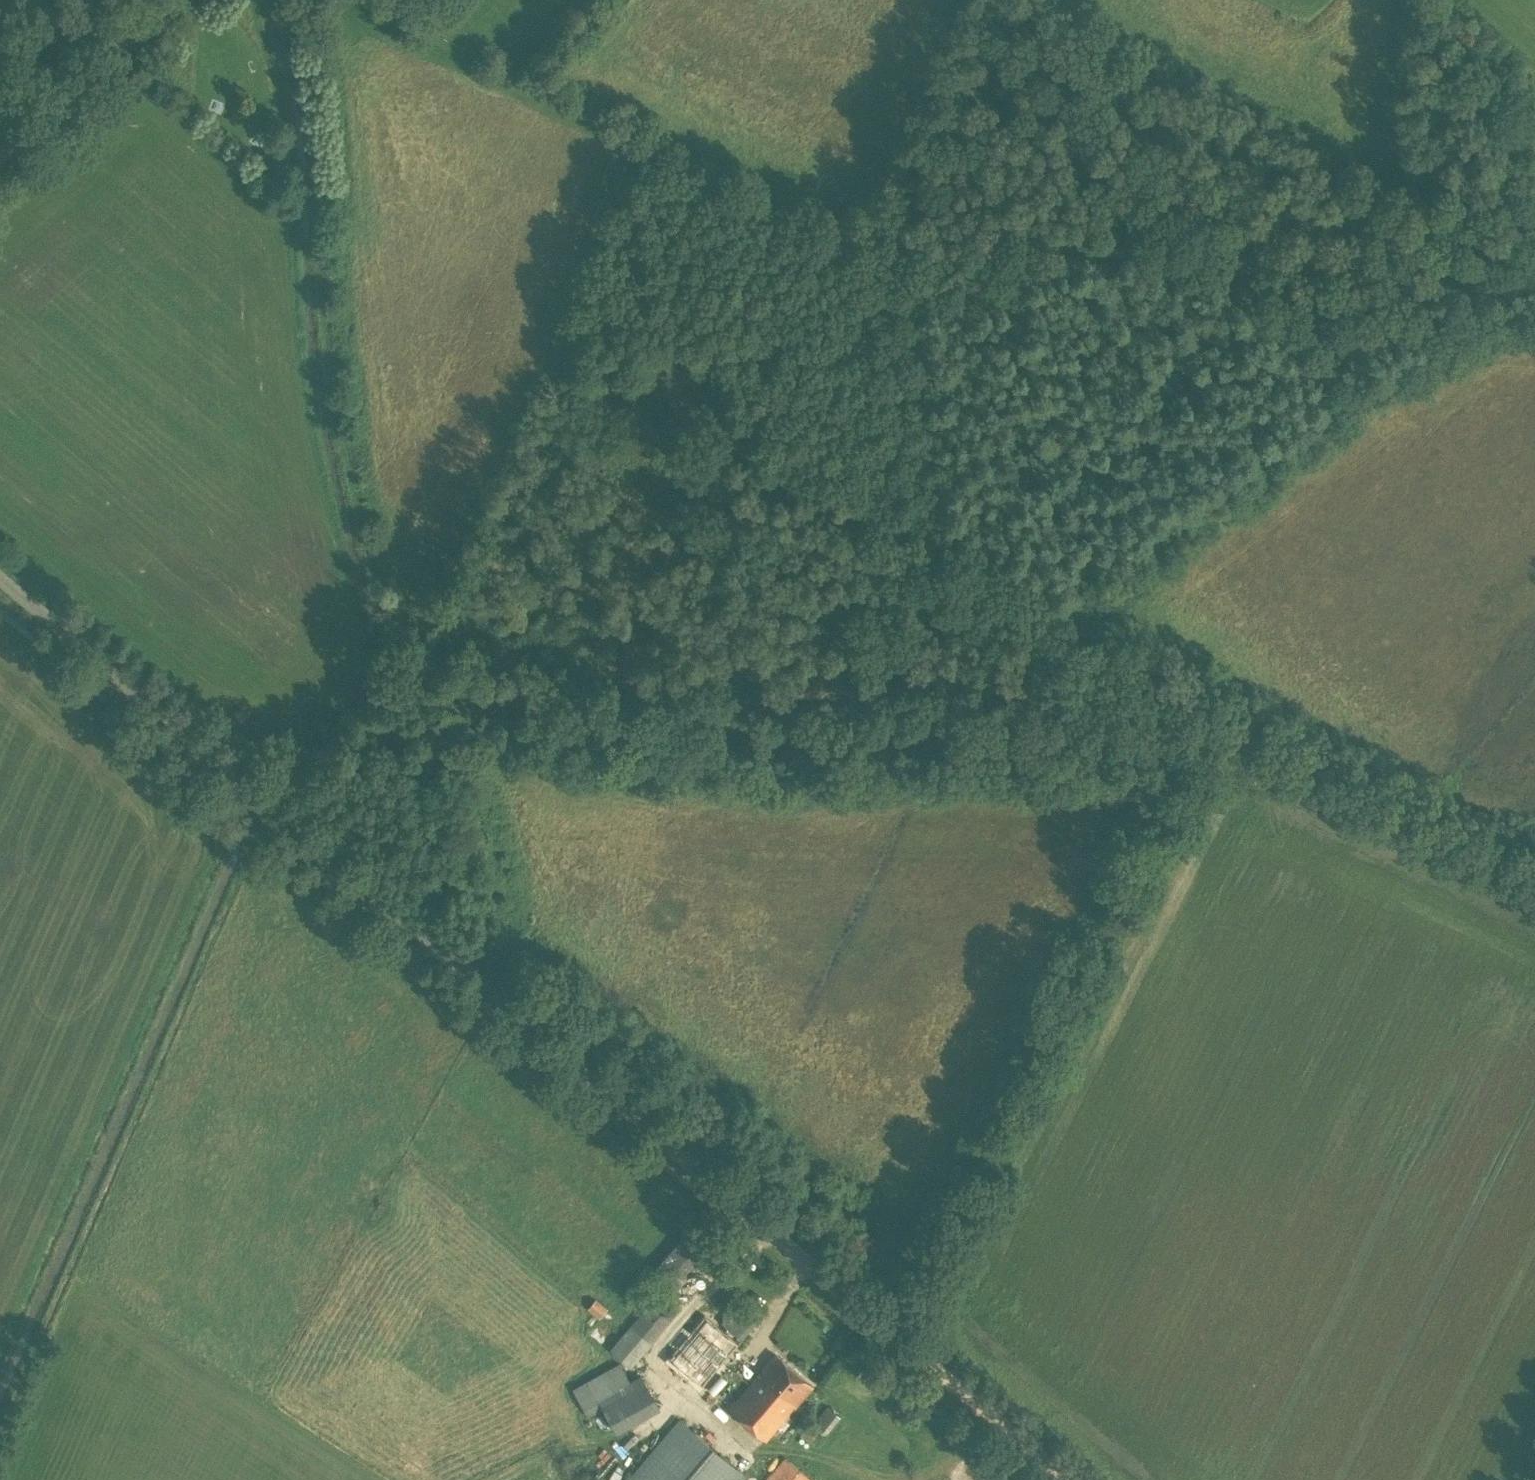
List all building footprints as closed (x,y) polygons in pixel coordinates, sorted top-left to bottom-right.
[(675,1290),(709,1253),(685,1233),(653,1270),(675,1290)] [(590,1305),(604,1313),(610,1302),(596,1294),(590,1305)] [(630,1366),(677,1311),(657,1295),(611,1349),(630,1366)] [(731,1311),(718,1326),(738,1343),(759,1319),(746,1308),(738,1317),(731,1311)] [(718,1326),(703,1314),(664,1357),(698,1386),(738,1343),(718,1326)] [(766,1440),(812,1385),(776,1354),(729,1409),(766,1440)] [(631,1380),(619,1362),(572,1388),(589,1416),(604,1408),(616,1433),(661,1408),(641,1374),(631,1380)] [(825,1436),(840,1417),(831,1409),(814,1429),(808,1425),(800,1435),(811,1443),(819,1431),(825,1436)] [(744,1474),(680,1419),(629,1479),(739,1479),(744,1474)] [(786,1457),(766,1479),(813,1479),(786,1457)]
